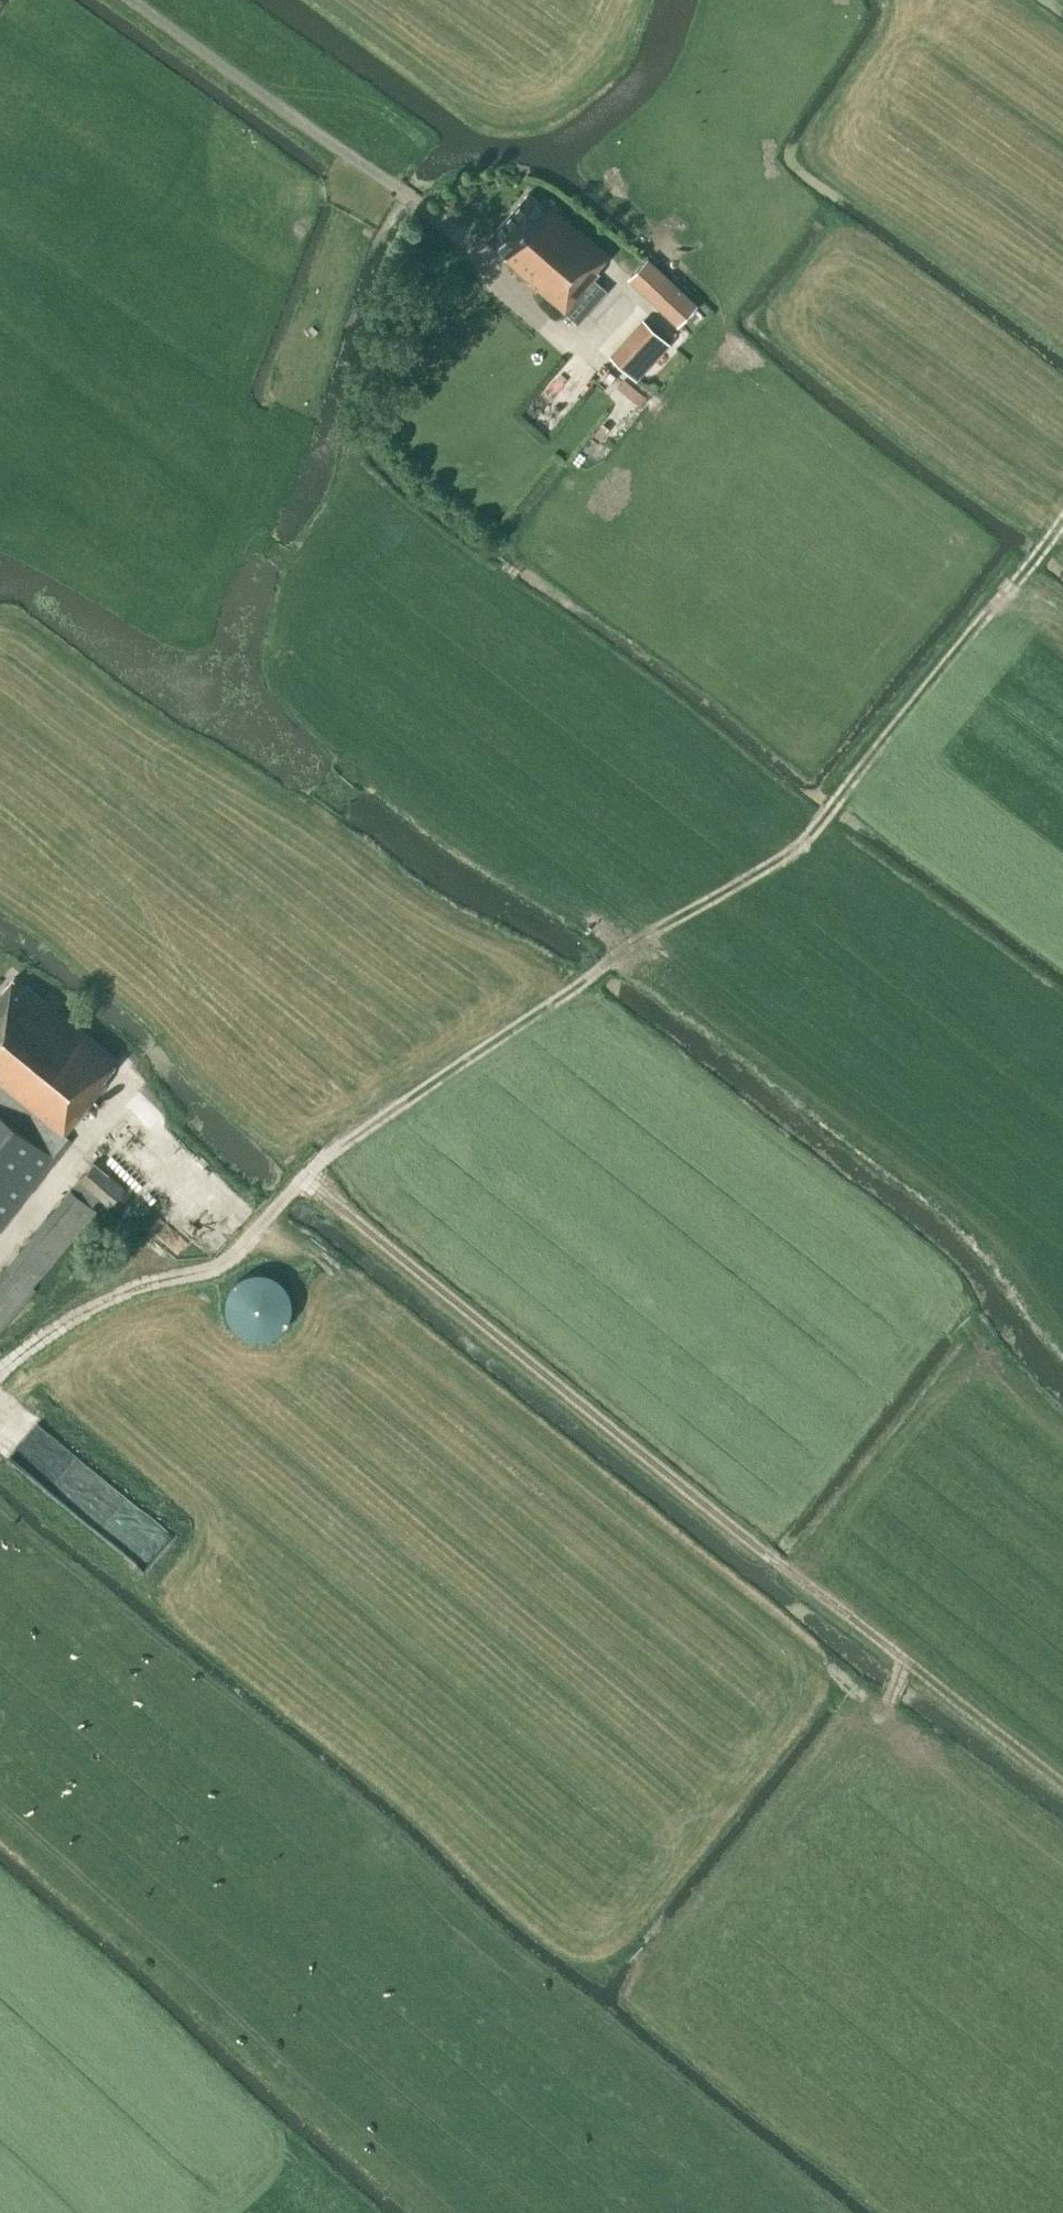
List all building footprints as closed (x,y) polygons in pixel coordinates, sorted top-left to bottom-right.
[(555,211),(557,209),(545,198),(540,203),(528,193),(488,240),(507,257),(504,260),(565,312),(578,323),(606,291),(593,280),(599,273),(595,270),(607,255),(555,211)] [(630,279),(678,325),(697,305),(648,259),(630,279)] [(668,344),(649,326),(617,361),(636,379),(668,344)] [(72,1140),(65,1134),(108,1081),(104,1079),(118,1061),(14,977),(0,994),(0,1229),(72,1140)] [(94,1162),(7,1265),(0,1273),(0,1331),(35,1288),(32,1286),(96,1210),(92,1206),(100,1196),(110,1205),(124,1188),(94,1162)] [(265,1274),(259,1273),(254,1274),(248,1275),(243,1278),(239,1281),(235,1285),(232,1289),(230,1294),(228,1299),(228,1305),(228,1311),(230,1316),(232,1321),(235,1325),(239,1329),(243,1332),(248,1335),(254,1336),(259,1337),(265,1336),(270,1335),(275,1332),(280,1329),(284,1325),(287,1321),(289,1316),(290,1311),(291,1305),(290,1299),(289,1294),(287,1289),(284,1285),(280,1281),(275,1278),(270,1275),(265,1274)]
